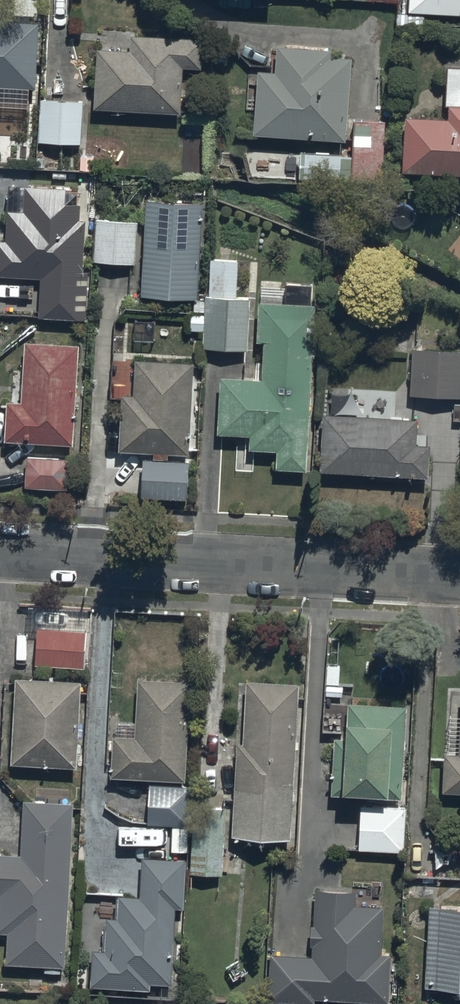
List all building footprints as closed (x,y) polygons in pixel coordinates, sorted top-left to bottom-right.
[(407,10),(396,10),(395,23),(422,24),(422,10),(459,11),(459,0),(407,0),(407,10)] [(36,16),(0,15),(0,81),(0,83),(0,85),(12,86),(12,82),(34,83),(36,16)] [(130,45),(95,43),(93,103),(178,106),(179,63),(200,64),(201,35),(130,32),(130,45)] [(344,137),(350,53),(327,52),(328,44),(277,40),(275,67),(256,66),(251,130),(344,137)] [(447,63),(444,103),(447,103),(446,116),(404,113),(401,168),(459,172),(459,64),(447,63)] [(80,141),(80,97),(37,97),(37,140),(80,141)] [(383,182),(384,116),(351,116),(351,150),(298,149),(298,181),(383,182)] [(87,194),(3,190),(0,245),(0,281),(39,283),(37,320),(81,322),(87,194)] [(141,300),(196,303),(202,204),(148,200),(141,300)] [(135,218),(93,216),(92,258),(134,259),(135,218)] [(248,347),(249,294),(234,292),(235,256),(208,256),(207,291),(203,291),(203,312),(189,312),(189,329),(202,329),(202,346),(248,347)] [(306,473),(315,307),(261,304),(260,382),(220,381),(217,437),(306,473)] [(410,342),(409,390),(459,392),(459,344),(410,342)] [(73,449),(80,348),(13,343),(6,445),(73,449)] [(120,364),(117,455),(186,457),(189,367),(120,364)] [(321,473),(427,479),(430,421),(324,416),(321,473)] [(67,456),(25,454),(24,485),(66,486),(67,456)] [(85,628),(33,625),(31,662),(83,665),(85,628)] [(111,738),(108,779),(187,783),(193,682),(137,678),(134,740),(111,738)] [(15,681),(8,768),(73,773),(79,686),(15,681)] [(235,841),(289,844),(299,685),(245,682),(235,841)] [(459,798),(459,693),(451,692),(443,796),(459,798)] [(399,793),(404,701),(344,698),(342,735),(332,735),(329,789),(399,793)] [(190,786),(148,785),(147,825),(189,826),(190,786)] [(72,799),(22,796),(19,853),(0,852),(0,927),(4,927),(2,960),(62,964),(72,799)] [(225,805),(192,804),(189,870),(223,871),(225,805)] [(406,806),(361,805),(359,850),(405,851),(406,806)] [(188,827),(170,827),(170,853),(188,853),(188,827)] [(182,904),(183,857),(139,857),(138,894),(115,893),(115,915),(103,914),(102,944),(89,944),(89,985),(147,986),(147,980),(173,981),(174,904),(182,904)] [(353,889),(313,887),(311,953),(268,951),(266,995),(387,1000),(389,947),(381,947),(382,901),(353,900),(353,889)] [(421,991),(459,993),(459,910),(427,907),(421,991)]
